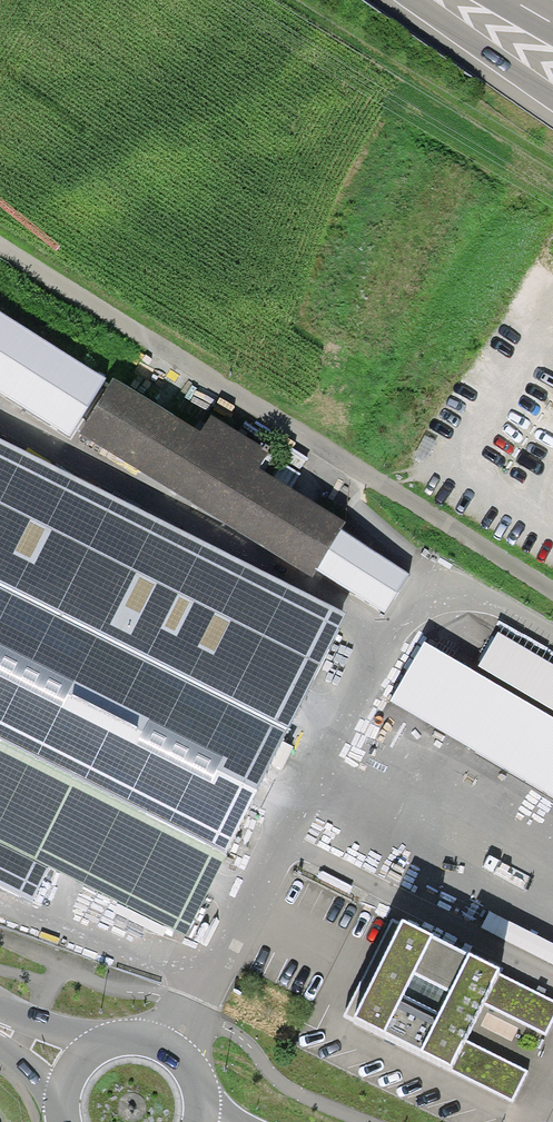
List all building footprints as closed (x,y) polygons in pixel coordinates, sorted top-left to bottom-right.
[(69,434),(104,378),(0,314),(0,391),(69,434)] [(110,378),(76,434),(311,579),(318,568),(341,531),(346,522),(250,464),(259,449),(210,419),(201,434),(110,378)] [(184,940),(348,614),(0,440),(0,848),(184,940)] [(407,574),(341,531),(318,568),(384,610),(407,574)] [(482,667),(552,708),(552,669),(499,638),(482,667)] [(423,644),(389,701),(552,797),(552,720),(423,644)] [(345,1022),(449,1075),(452,1070),(512,1101),(525,1076),(463,1044),(484,1003),(545,1034),(552,1019),(552,1006),(394,925),(345,1022)]
